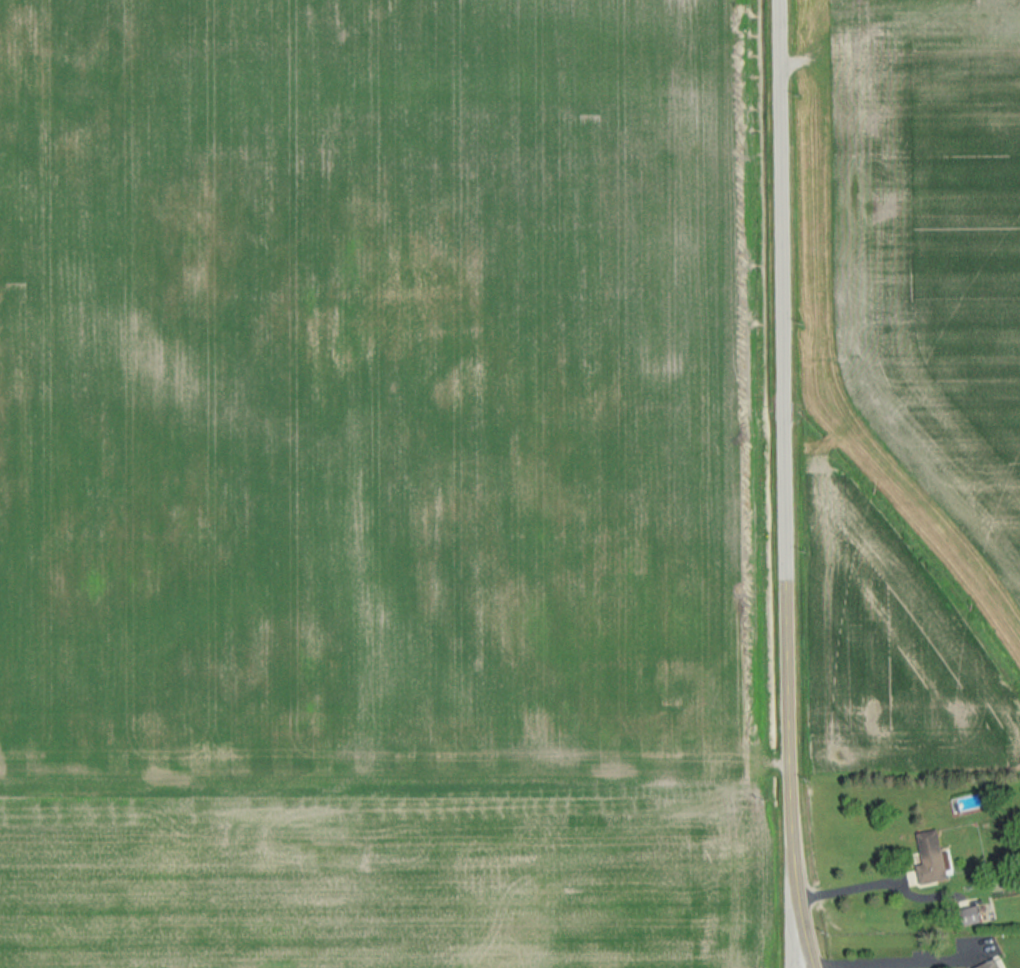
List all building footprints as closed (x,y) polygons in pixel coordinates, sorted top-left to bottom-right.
[(920,885),(948,878),(935,829),(915,834),(923,863),(915,865),(920,885)] [(980,922),(978,906),(964,907),(966,924),(980,922)] [(996,957),(973,967),(1001,967),(996,957)]
